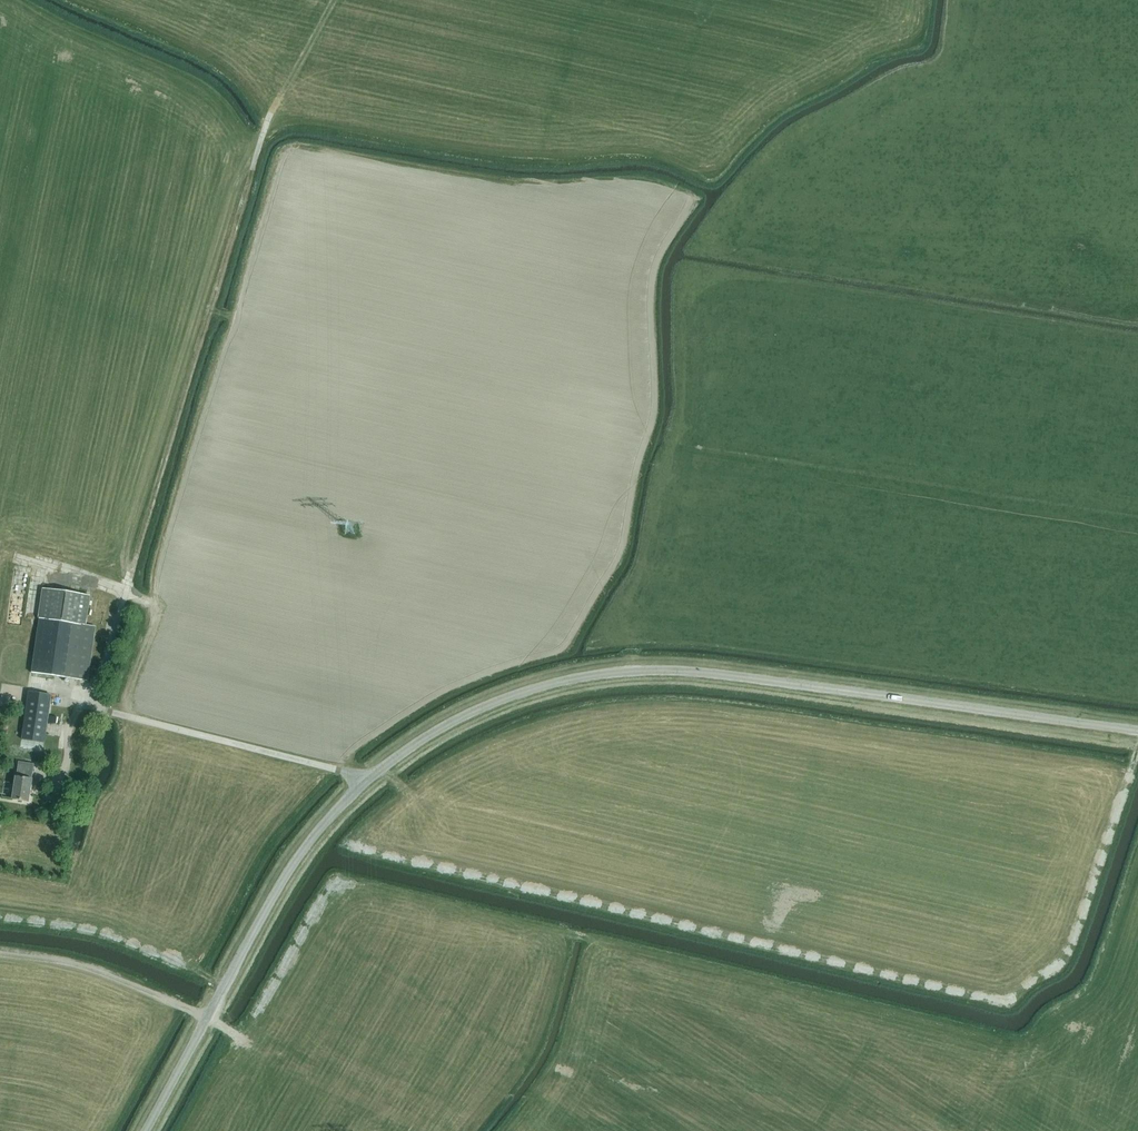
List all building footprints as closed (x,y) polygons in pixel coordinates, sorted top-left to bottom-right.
[(32,674),(53,677),(73,680),(89,682),(96,627),(87,625),(91,596),(44,589),(40,618),(32,674)] [(51,695),(29,692),(22,740),(44,743),(51,695)] [(29,802),(33,780),(32,780),(34,764),(19,762),(16,777),(13,800),(29,802)]
